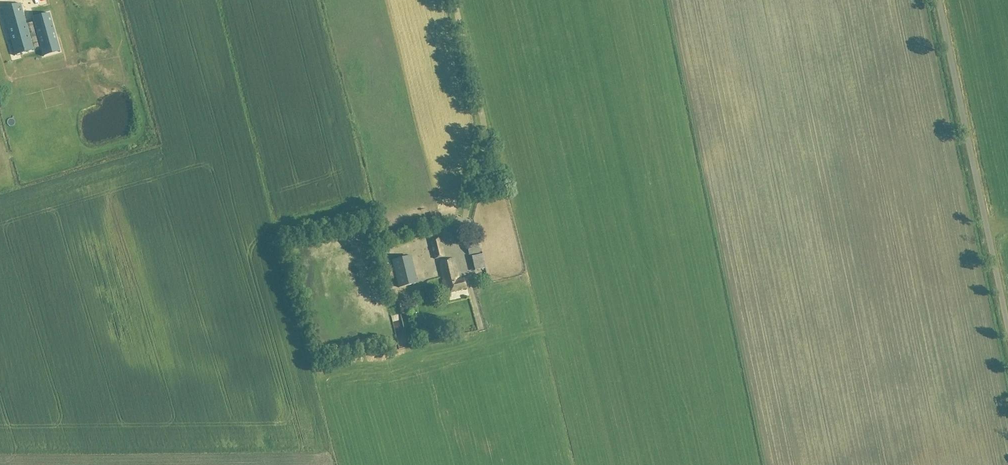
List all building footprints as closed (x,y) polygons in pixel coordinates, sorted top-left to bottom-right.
[(60,52),(49,14),(32,19),(33,22),(26,24),(20,4),(1,9),(14,56),(41,49),(43,57),(60,52)] [(429,241),(435,261),(446,257),(441,238),(429,241)] [(478,238),(465,242),(468,256),(482,253),(478,238)] [(468,257),(471,272),(486,268),(482,253),(468,257)] [(411,257),(392,262),(398,288),(417,284),(411,257)] [(438,262),(443,280),(442,280),(445,294),(466,289),(463,279),(459,280),(454,259),(438,262)] [(406,327),(398,329),(400,346),(409,344),(406,327)]
